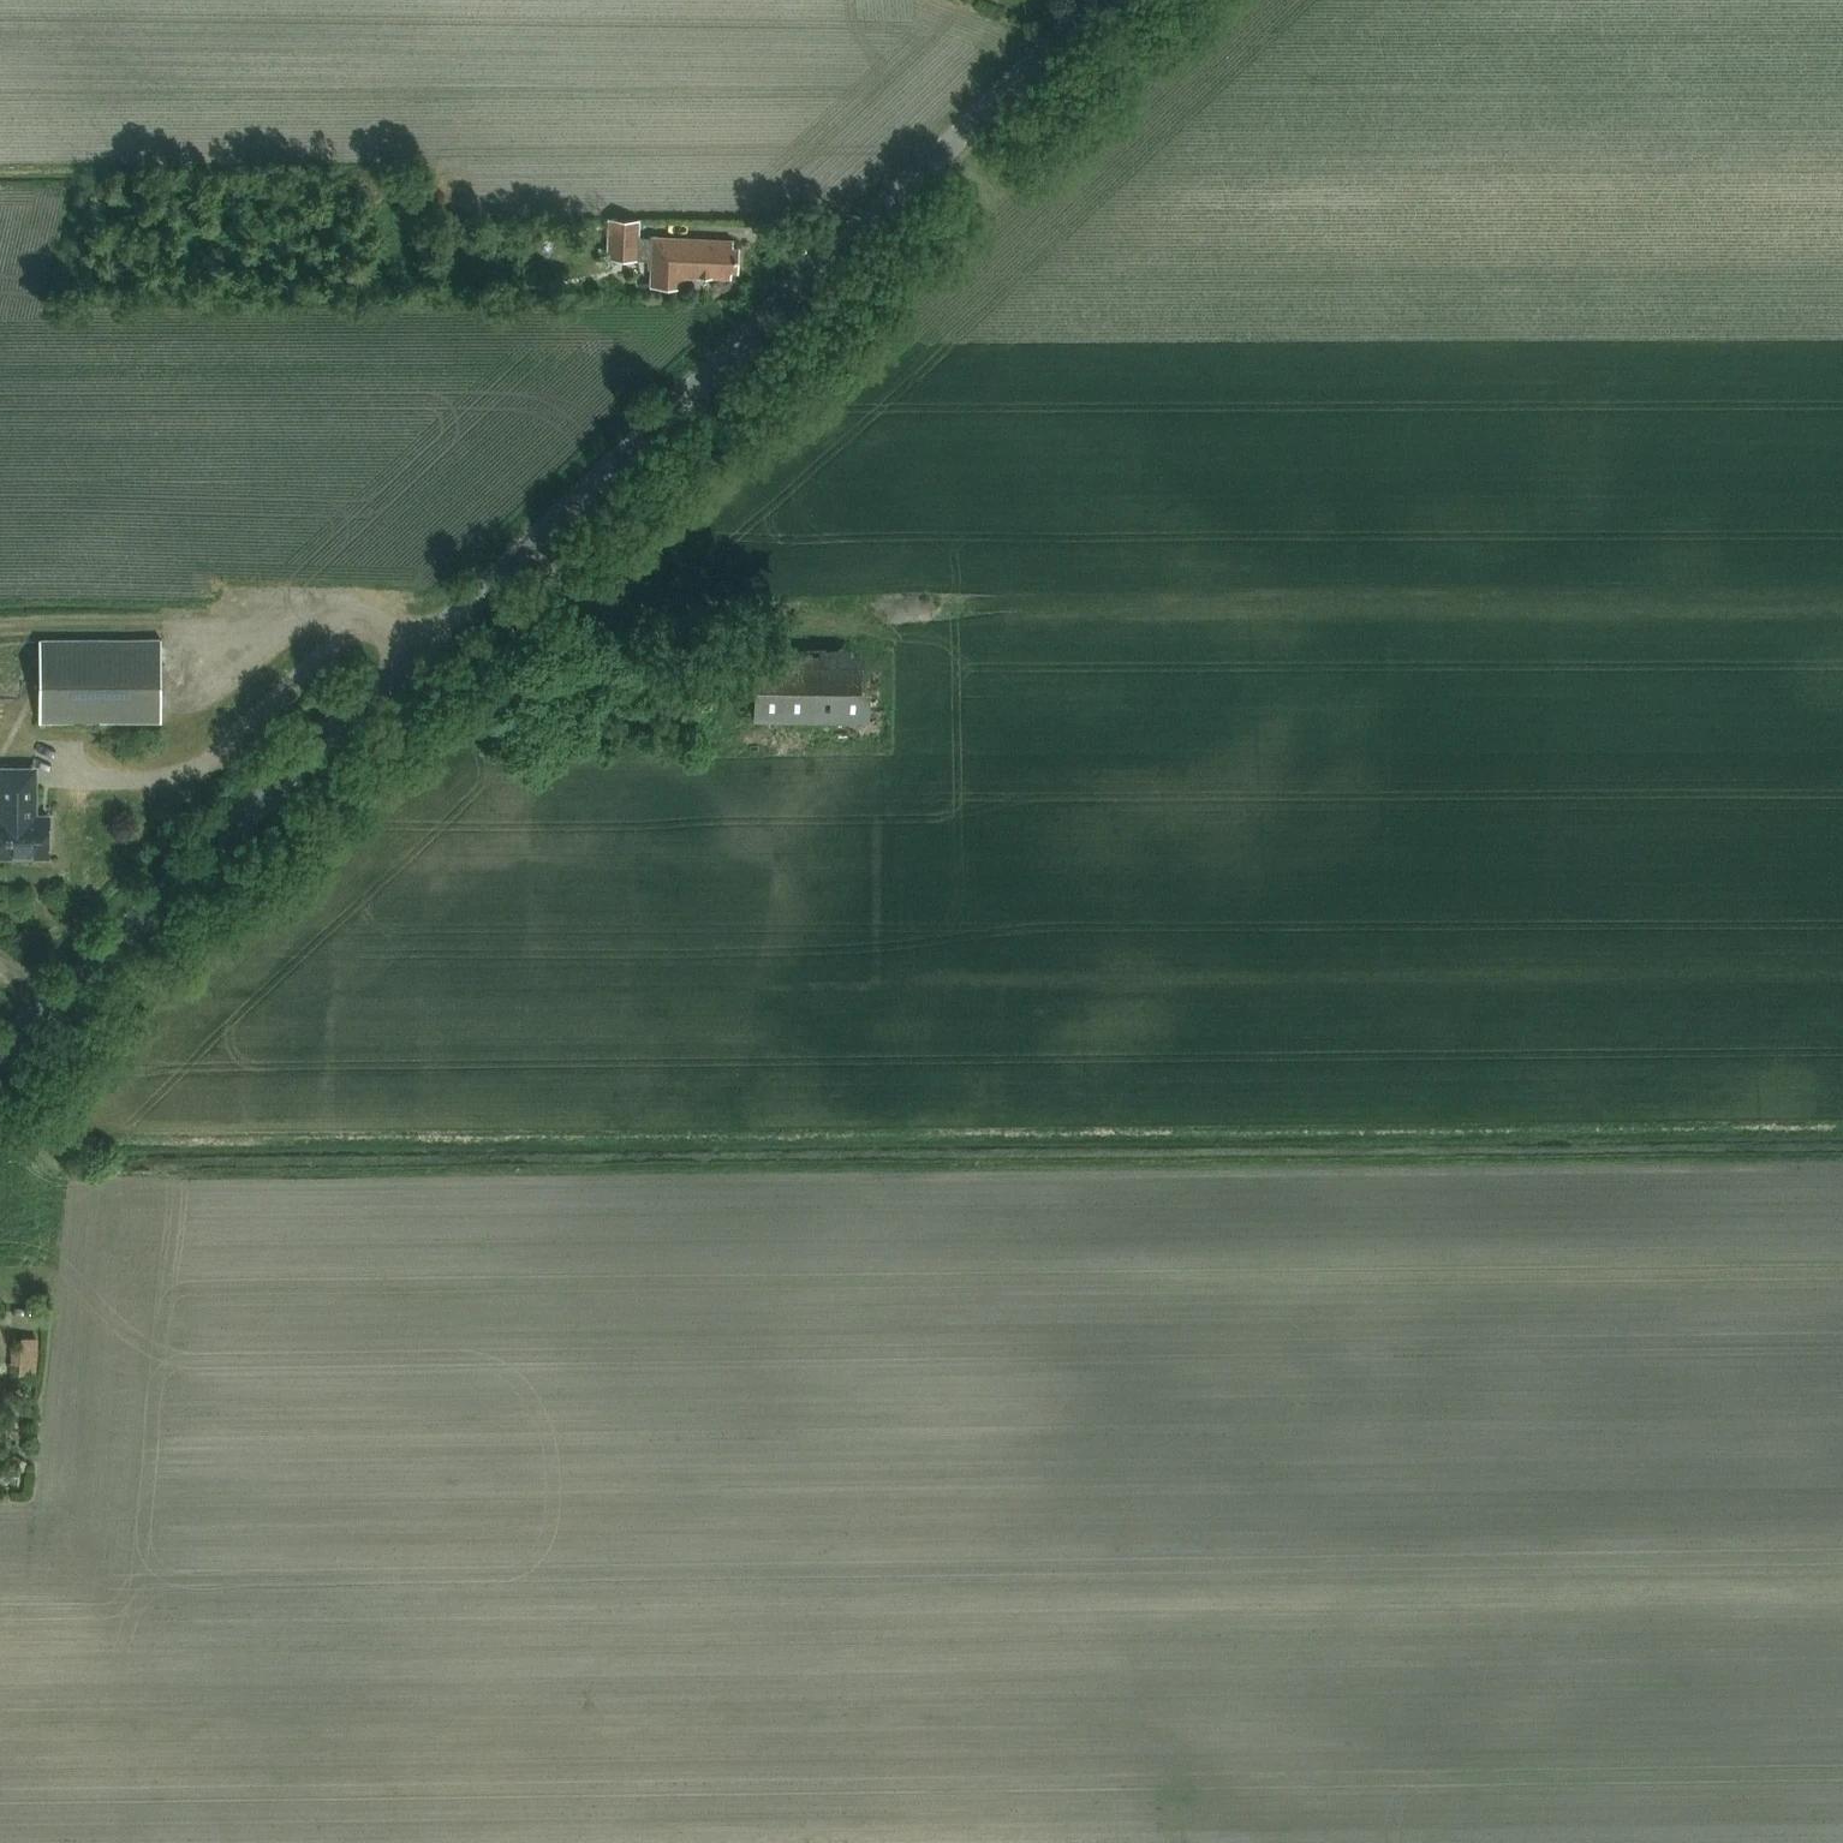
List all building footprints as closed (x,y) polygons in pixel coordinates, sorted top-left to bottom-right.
[(652,267),(653,239),(639,238),(639,220),(609,219),(608,258),(648,259),(648,267),(652,267)] [(555,244),(555,243),(555,242),(555,241),(555,240),(554,239),(554,238),(553,238),(553,237),(552,237),(551,236),(550,236),(550,235),(549,235),(548,235),(547,235),(546,235),(545,235),(544,235),(543,235),(543,236),(542,236),(541,236),(541,237),(540,237),(540,238),(539,238),(539,239),(538,240),(538,241),(538,242),(538,243),(538,244),(538,245),(538,246),(538,247),(539,248),(539,249),(540,249),(540,250),(541,250),(542,251),(543,251),(543,252),(544,252),(545,252),(546,252),(547,252),(548,252),(549,252),(550,252),(550,251),(551,251),(552,250),(553,250),(553,249),(554,249),(554,248),(555,247),(555,246),(555,245),(555,244)] [(737,270),(738,248),(732,248),(732,241),(653,238),(653,239),(652,267),(652,285),(683,286),(683,277),(696,278),(696,276),(730,276),(731,269),(737,270)] [(162,720),(162,638),(40,640),(40,721),(162,720)] [(885,680),(768,679),(768,717),(884,719),(885,680)] [(50,854),(50,816),(35,816),(35,769),(1,769),(1,816),(0,816),(0,854),(50,854)] [(39,1338),(21,1337),(19,1374),(37,1375),(39,1338)] [(22,1472),(28,1462),(17,1456),(12,1466),(22,1472)]
